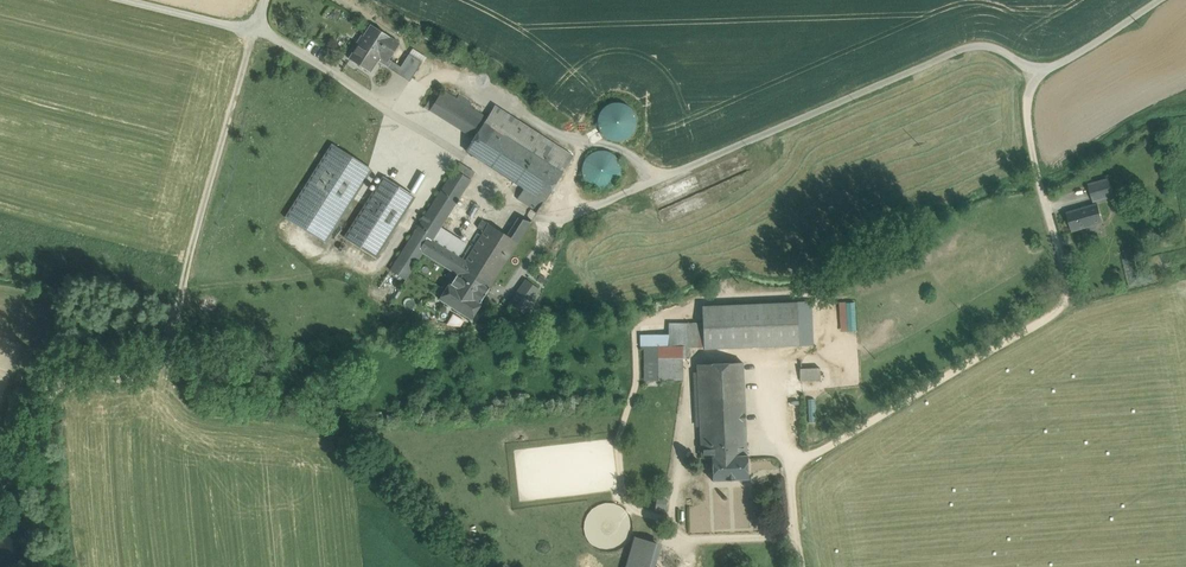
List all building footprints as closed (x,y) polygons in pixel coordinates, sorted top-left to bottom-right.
[(371,26),(350,59),(369,71),(378,57),(386,62),(399,43),(371,26)] [(412,49),(409,55),(421,63),(425,57),(412,49)] [(421,63),(409,55),(398,70),(411,78),(421,63)] [(487,119),(442,90),(430,110),(474,138),(484,123),(487,119)] [(600,140),(632,136),(629,102),(596,105),(600,140)] [(573,156),(495,107),(487,119),(484,123),(562,173),(573,156)] [(484,123),(474,138),(466,151),(524,189),(544,201),(562,173),(484,123)] [(371,169),(332,145),(285,218),(324,243),(371,169)] [(619,178),(620,170),(619,163),(614,156),(608,152),(601,151),(593,153),(587,157),(583,163),(581,171),(583,178),(587,184),(594,188),(601,190),(609,188),(615,184),(619,178)] [(475,173),(459,163),(454,169),(470,180),(475,173)] [(470,180),(454,169),(447,180),(463,190),(470,180)] [(376,176),(368,189),(374,193),(382,180),(376,176)] [(414,196),(384,177),(382,180),(374,193),(345,238),(375,257),(414,196)] [(1109,179),(1089,185),(1093,202),(1114,196),(1109,179)] [(447,180),(432,204),(448,214),(463,190),(447,180)] [(544,201),(524,189),(517,199),(537,212),(544,201)] [(432,204),(416,230),(428,237),(427,238),(432,240),(440,227),(448,214),(432,204)] [(1098,204),(1067,213),(1072,231),(1103,222),(1098,204)] [(465,262),(459,270),(488,288),(531,222),(519,218),(517,220),(506,236),(488,225),(484,232),(465,262)] [(488,224),(482,220),(477,228),(484,232),(488,225),(488,224)] [(466,244),(440,227),(432,240),(458,257),(466,244)] [(416,230),(390,270),(406,280),(423,253),(419,250),(427,238),(428,237),(416,230)] [(432,240),(427,238),(419,250),(423,253),(457,274),(459,270),(465,262),(458,257),(432,240)] [(488,288),(459,270),(457,274),(451,284),(449,283),(439,299),(471,319),(481,303),(480,302),(488,288)] [(526,312),(543,288),(530,278),(512,302),(526,312)] [(845,303),(847,330),(854,330),(852,302),(845,303)] [(796,303),(702,307),(702,323),(703,347),(703,349),(798,345),(796,303)] [(459,328),(463,319),(451,314),(447,322),(459,328)] [(688,346),(659,346),(659,361),(659,380),(682,380),(682,358),(688,358),(688,347),(703,347),(702,323),(688,324),(688,346)] [(668,335),(659,335),(659,346),(688,346),(688,324),(668,323),(668,335)] [(644,346),(659,346),(659,335),(640,335),(640,347),(645,347),(644,346)] [(645,347),(645,362),(659,361),(659,346),(644,346),(645,347)] [(659,380),(659,361),(645,362),(645,381),(659,380)] [(742,363),(697,365),(697,378),(692,378),(693,387),(698,387),(701,447),(746,445),(742,363)] [(818,368),(799,369),(800,381),(819,381),(818,368)] [(807,398),(808,421),(816,420),(815,398),(807,398)] [(746,445),(701,447),(701,458),(711,458),(711,459),(712,481),(747,479),(746,445)] [(661,544),(635,537),(626,566),(654,566),(661,544)]
